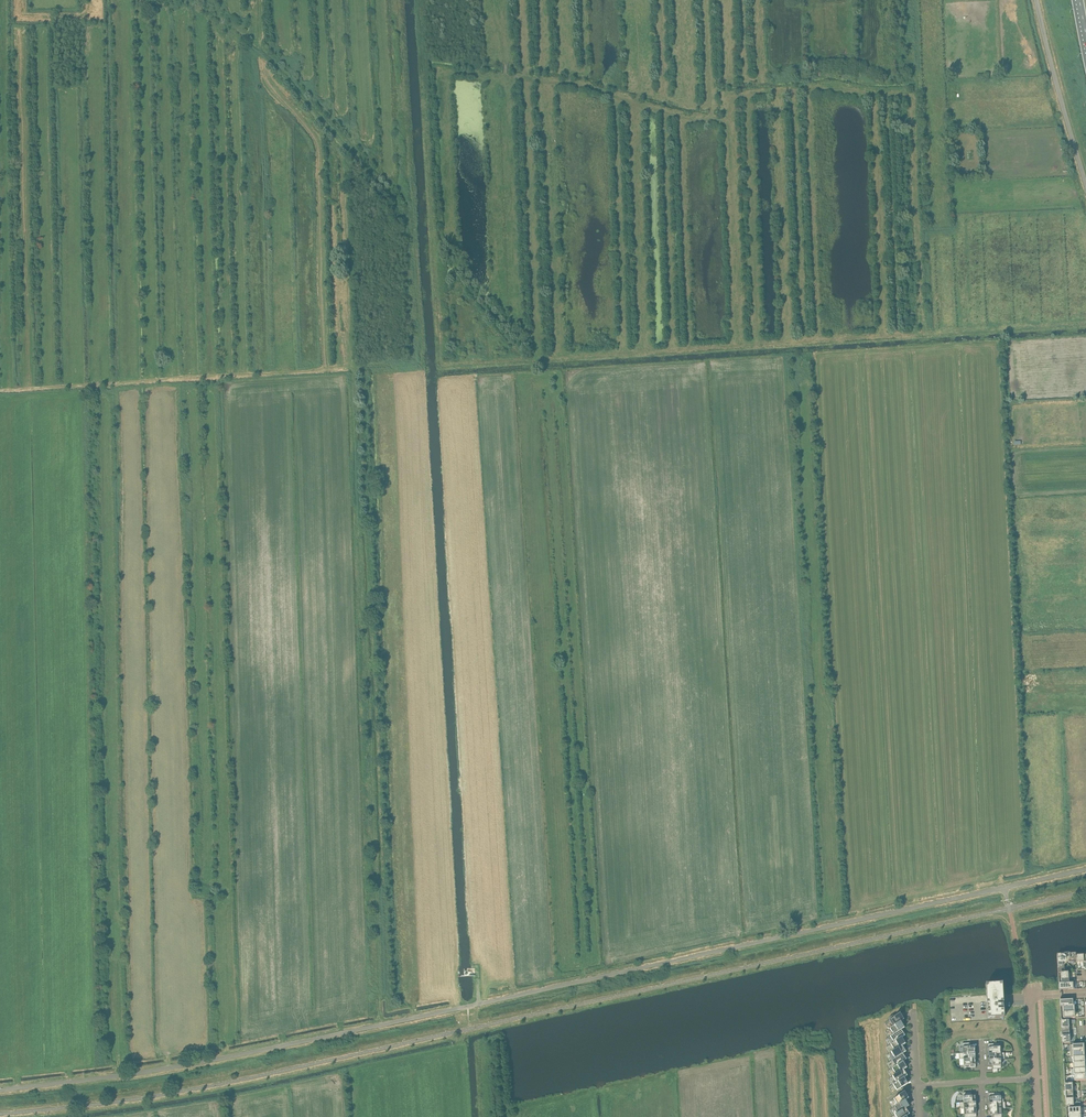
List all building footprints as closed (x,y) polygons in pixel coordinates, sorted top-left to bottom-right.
[(1069,959),(1074,959),(1074,963),(1076,962),(1076,955),(1076,953),(1068,953),(1068,952),(1063,952),(1063,953),(1057,954),(1067,962),(1069,959)] [(1064,965),(1067,962),(1057,954),(1058,973),(1060,973),(1060,972),(1068,972),(1068,970),(1064,970),(1064,965)] [(1085,962),(1085,954),(1076,955),(1076,962),(1085,962)] [(1069,983),(1068,972),(1060,972),(1060,973),(1061,983),(1069,983)] [(1004,1018),(1003,1003),(1003,1000),(1002,984),(985,984),(986,1001),(987,1018),(1004,1018)] [(900,1013),(895,1017),(893,1015),(889,1018),(890,1020),(890,1021),(893,1026),(893,1027),(900,1022),(901,1022),(904,1020),(900,1013)] [(1069,1031),(1068,1020),(1061,1020),(1061,1032),(1069,1031)] [(893,1027),(893,1026),(890,1029),(894,1034),(894,1035),(900,1030),(901,1030),(905,1028),(901,1022),(900,1022),(893,1027)] [(894,1035),(894,1034),(890,1037),(894,1042),(894,1043),(901,1038),(902,1038),(905,1036),(901,1030),(900,1030),(894,1035)] [(1070,1042),(1069,1031),(1061,1032),(1062,1043),(1070,1042)] [(894,1043),(894,1042),(891,1045),(895,1050),(895,1051),(901,1046),(902,1046),(906,1044),(902,1038),(901,1038),(894,1043)] [(974,1052),(974,1051),(975,1051),(975,1050),(975,1047),(974,1047),(974,1046),(971,1046),(971,1043),(962,1043),(962,1047),(963,1053),(974,1052)] [(989,1053),(1000,1053),(1000,1043),(988,1044),(988,1052),(989,1053)] [(895,1051),(895,1050),(891,1053),(895,1058),(895,1059),(902,1054),(903,1054),(906,1052),(902,1046),(901,1046),(895,1051)] [(895,1059),(895,1058),(892,1061),(895,1066),(896,1067),(902,1062),(903,1062),(907,1060),(903,1054),(902,1054),(895,1059)] [(975,1060),(975,1058),(963,1059),(963,1065),(964,1069),(976,1068),(975,1060)] [(989,1060),(989,1061),(989,1066),(992,1065),(992,1069),(1001,1069),(1001,1065),(1001,1059),(989,1060)] [(896,1067),(895,1066),(892,1069),(896,1074),(896,1075),(903,1070),(904,1070),(907,1068),(903,1062),(902,1062),(896,1067)] [(896,1075),(896,1074),(893,1077),(896,1082),(896,1083),(903,1078),(904,1078),(907,1076),(904,1070),(903,1070),(896,1075)] [(896,1083),(896,1082),(893,1085),(897,1091),(908,1084),(904,1078),(903,1078),(896,1083)] [(1073,1094),(1072,1083),(1064,1083),(1065,1095),(1073,1094)] [(909,1098),(905,1092),(894,1099),(898,1105),(904,1101),(905,1100),(909,1098)] [(975,1101),(975,1100),(975,1095),(972,1096),(971,1092),(963,1092),(963,1096),(964,1102),(975,1101)] [(989,1103),(1004,1102),(1003,1096),(1001,1096),(1000,1092),(988,1093),(989,1102),(989,1103)] [(1065,1095),(1066,1106),(1073,1105),(1073,1094),(1065,1095)] [(898,1105),(894,1107),(898,1113),(905,1109),(906,1108),(909,1106),(905,1100),(904,1101),(898,1105)] [(898,1113),(895,1115),(896,1116),(905,1116),(906,1116),(909,1114),(906,1108),(905,1109),(898,1113)] [(964,1108),(964,1116),(976,1116),(976,1109),(975,1109),(975,1108),(964,1108)] [(990,1109),(990,1110),(989,1110),(989,1111),(989,1114),(990,1115),(993,1115),(993,1116),(1002,1116),(1002,1114),(1001,1108),(990,1109)]
